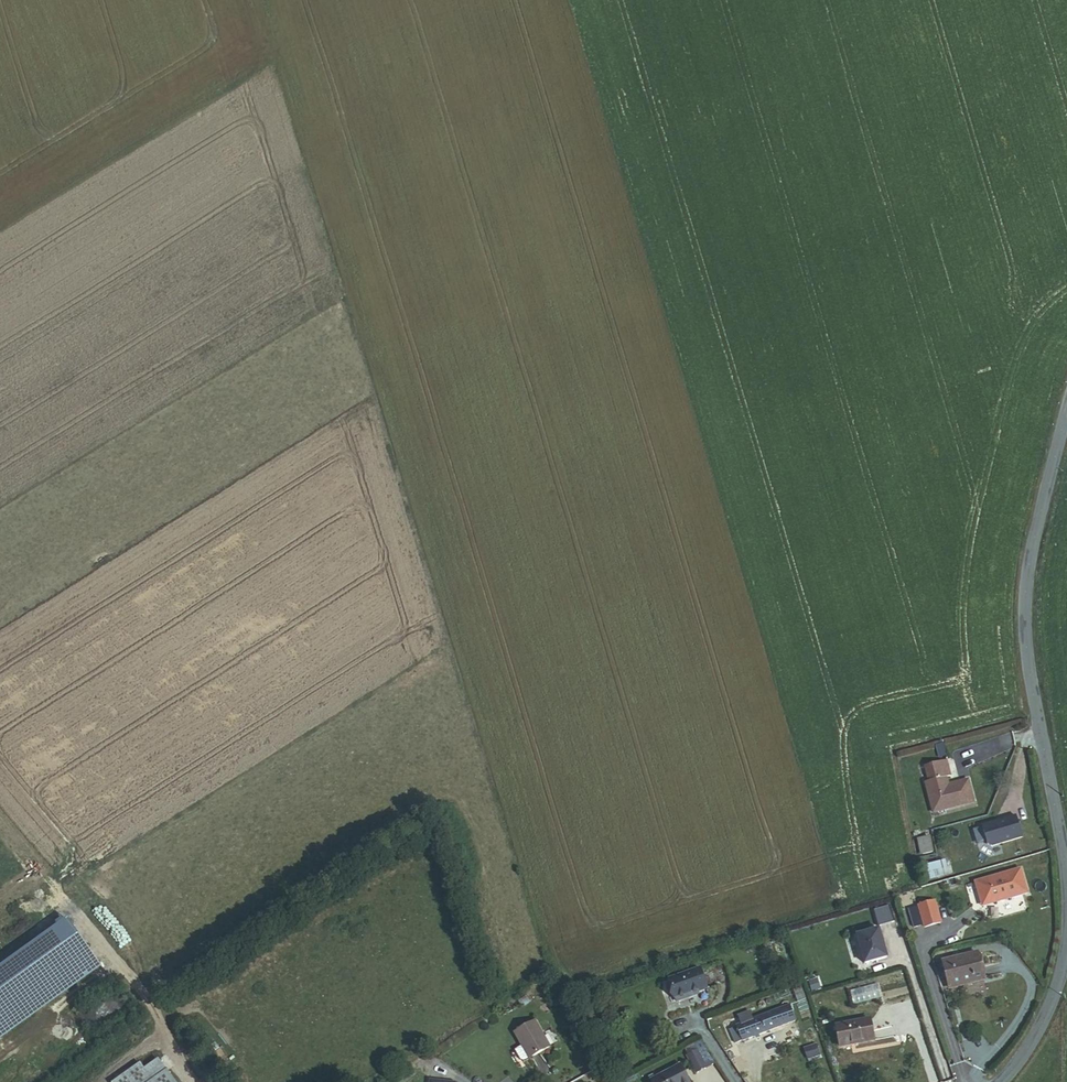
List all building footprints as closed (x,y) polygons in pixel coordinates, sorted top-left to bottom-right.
[(939,758),(947,756),(943,742),(935,744),(939,758)] [(946,776),(951,775),(947,761),(925,767),(929,781),(946,776)] [(933,811),(974,801),(968,780),(948,785),(946,776),(929,781),(925,782),(933,811)] [(994,845),(1025,836),(1019,815),(984,825),(990,843),(994,845)] [(981,826),(972,829),(976,843),(986,840),(981,826)] [(920,854),(932,852),(929,837),(917,839),(920,854)] [(928,879),(949,873),(945,860),(924,866),(928,879)] [(1020,870),(975,882),(981,904),(999,899),(999,901),(1027,894),(1020,870)] [(935,902),(919,906),(925,928),(941,923),(935,902)] [(888,905),(874,909),(879,926),(893,921),(888,905)] [(858,935),(866,964),(888,957),(880,929),(858,935)] [(783,938),(770,942),(775,956),(787,952),(783,938)] [(953,987),(984,980),(978,952),(942,960),(944,972),(949,971),(953,987)] [(689,994),(708,988),(702,968),(670,979),(678,1001),(690,997),(689,994)] [(948,988),(953,987),(949,971),(944,972),(948,988)] [(811,990),(819,990),(818,980),(810,981),(811,990)] [(850,990),(853,1004),(880,997),(876,983),(850,990)] [(742,1042),(742,1043),(796,1025),(791,1009),(754,1022),(751,1014),(740,1018),(742,1026),(737,1028),(738,1029),(731,1032),(735,1044),(742,1042)] [(840,1046),(874,1040),(870,1019),(836,1025),(840,1046)] [(530,1059),(550,1047),(535,1020),(514,1032),(530,1059)] [(807,1060),(821,1055),(817,1043),(803,1048),(807,1060)] [(706,1068),(714,1064),(705,1047),(698,1051),(706,1068)] [(696,1073),(706,1068),(698,1051),(687,1056),(696,1073)] [(161,1056),(147,1066),(142,1060),(115,1079),(117,1081),(180,1081),(161,1056)] [(681,1064),(650,1080),(652,1081),(690,1081),(681,1064)]
